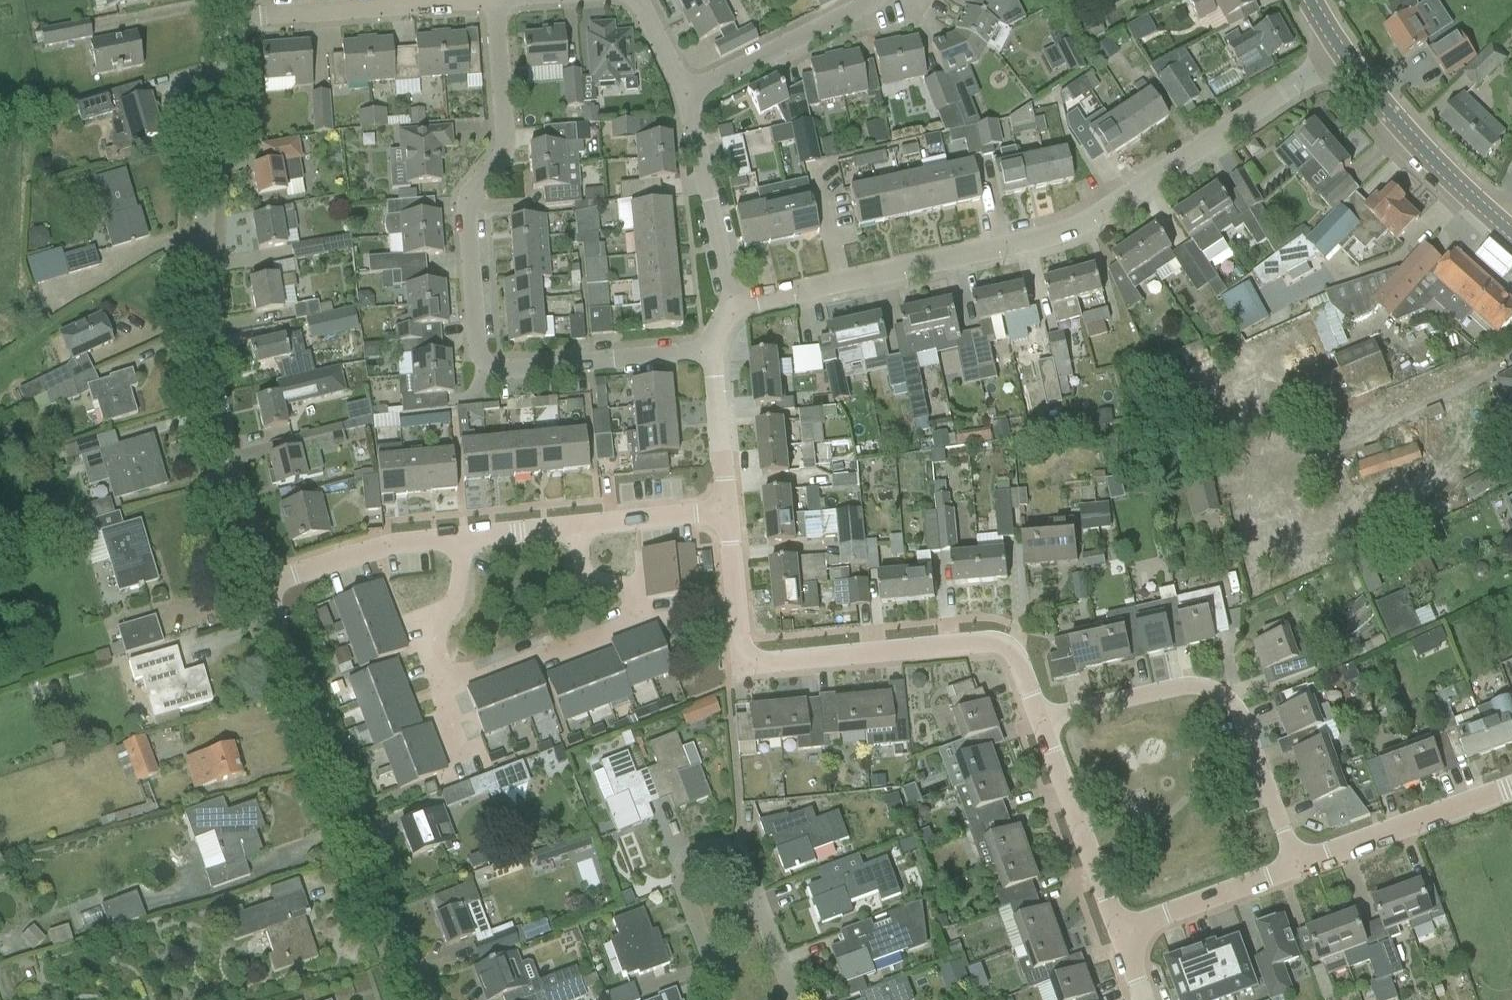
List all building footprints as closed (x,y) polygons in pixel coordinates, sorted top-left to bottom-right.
[(107,9),(149,0),(105,0),(107,9)] [(687,20),(721,3),(721,2),(726,0),(677,0),(687,20)] [(819,11),(841,0),(814,0),(819,11)] [(1005,30),(1026,20),(1017,3),(1006,5),(1003,0),(965,0),(968,6),(965,10),(1005,30)] [(1200,5),(1198,0),(1186,0),(1197,23),(1218,13),(1227,30),(1242,23),(1238,14),(1254,5),(1251,0),(1209,0),(1200,5)] [(1380,0),(1394,22),(1384,29),(1403,59),(1420,48),(1427,43),(1422,36),(1432,29),(1418,7),(1416,0),(1382,0),(1380,0)] [(721,3),(687,20),(699,43),(720,32),(725,41),(713,47),(720,60),(757,42),(751,28),(737,35),(733,26),(721,3)] [(955,32),(986,48),(986,47),(994,51),(998,55),(1008,34),(1005,30),(965,10),(955,32)] [(1146,15),(1124,24),(1132,43),(1154,34),(1146,15)] [(1268,61),(1292,47),(1276,19),(1251,33),(1252,33),(1227,48),(1236,63),(1261,49),(1266,58),(1267,61),(1268,61)] [(41,33),(44,48),(91,39),(88,23),(41,33)] [(617,87),(616,81),(623,81),(624,91),(635,91),(636,89),(635,79),(632,79),(632,72),(629,34),(613,35),(612,25),(590,27),(590,36),(587,37),(589,56),(590,79),(594,78),(594,89),(617,87)] [(549,30),(549,36),(523,38),(525,71),(545,70),(566,68),(565,49),(563,29),(549,30)] [(1055,48),(1069,76),(1084,69),(1070,40),(1064,30),(1055,34),(1061,44),(1055,48)] [(977,64),(985,48),(985,47),(955,32),(952,37),(931,45),(943,76),(948,89),(973,79),(968,67),(977,64)] [(1111,38),(1117,48),(1127,42),(1121,32),(1111,38)] [(1453,52),(1437,63),(1446,78),(1477,58),(1459,32),(1446,40),(1453,52)] [(449,33),(440,34),(443,78),(467,76),(467,79),(480,78),(477,46),(466,46),(465,35),(449,36),(449,33)] [(90,43),(97,77),(142,68),(135,34),(90,43)] [(417,70),(405,71),(406,84),(419,83),(419,80),(443,78),(440,34),(430,35),(430,38),(415,39),(417,70)] [(1091,50),(1100,64),(1117,52),(1108,38),(1091,50)] [(376,39),(366,40),(369,84),(394,82),(394,84),(406,84),(405,71),(394,72),(392,41),(376,42),(376,39)] [(872,47),(882,88),(925,78),(916,39),(890,45),(890,43),(872,47)] [(369,84),(366,40),(357,41),(357,43),(341,45),(344,76),(332,77),(333,89),(346,88),(346,85),(369,84)] [(261,48),(264,82),(294,80),(294,88),(312,86),(309,44),(261,48)] [(1464,74),(1477,88),(1507,60),(1493,45),(1464,74)] [(842,53),(833,55),(842,99),(866,93),(867,101),(873,100),(874,107),(881,106),(876,81),(865,84),(858,53),(843,56),(842,53)] [(815,95),(804,97),(807,109),(819,106),(819,104),(842,99),(833,55),(823,57),(824,60),(809,64),(815,95)] [(1266,58),(1241,72),(1246,81),(1271,68),(1268,61),(1267,61),(1266,58)] [(1156,79),(1178,113),(1198,99),(1176,66),(1156,79)] [(566,109),(582,107),(583,107),(583,106),(580,72),(563,73),(566,109)] [(1089,75),(1081,80),(1090,94),(1098,89),(1089,75)] [(961,129),(964,128),(955,106),(948,89),(943,76),(924,84),(935,114),(936,114),(943,133),(961,129)] [(807,109),(804,97),(801,84),(800,85),(801,88),(784,96),(775,77),(746,92),(759,117),(775,109),(785,127),(809,122),(807,109)] [(1090,94),(1081,80),(1074,85),(1083,99),(1090,94)] [(1140,99),(1128,107),(1146,133),(1167,120),(1142,82),(1133,88),(1140,99)] [(140,84),(107,94),(113,113),(115,119),(113,120),(110,125),(112,133),(110,141),(115,155),(133,150),(131,146),(143,142),(162,136),(150,96),(144,98),(140,84)] [(102,96),(75,104),(81,123),(107,115),(113,113),(112,108),(107,94),(102,96)] [(1502,144),(1499,141),(1505,134),(1463,94),(1439,119),(1484,162),(1502,144)] [(312,96),(315,134),(330,133),(327,95),(312,96)] [(969,101),(955,106),(964,128),(974,126),(974,127),(979,126),(979,125),(969,101)] [(583,107),(582,107),(583,124),(597,124),(596,108),(592,108),(592,105),(583,106),(583,107)] [(1035,132),(1033,120),(1032,120),(1029,105),(1008,119),(1010,130),(1011,137),(1035,132)] [(1128,107),(1108,120),(1126,147),(1146,133),(1128,107)] [(387,122),(386,110),(371,112),(373,129),(410,126),(409,120),(387,122)] [(424,111),(411,112),(412,127),(425,126),(424,111)] [(1075,112),(1065,119),(1067,131),(1075,142),(1078,147),(1091,139),(1094,144),(1105,161),(1126,147),(1108,120),(1102,111),(1082,124),(1075,112)] [(373,129),(371,112),(358,113),(360,130),(373,129)] [(1046,135),(1043,118),(1033,120),(1035,132),(1036,137),(1046,135)] [(611,141),(636,138),(634,121),(609,123),(611,141)] [(865,125),(869,146),(887,142),(882,121),(865,125)] [(809,122),(791,126),(800,165),(803,164),(818,161),(818,160),(809,122)] [(1000,146),(996,123),(995,122),(979,125),(979,126),(974,127),(980,156),(981,158),(993,156),(991,148),(1000,146)] [(1288,164),(1299,177),(1336,147),(1314,122),(1295,139),(1304,150),(1288,164)] [(529,147),(531,169),(577,166),(576,155),(581,154),(581,142),(585,142),(584,126),(542,129),(544,146),(529,147)] [(980,156),(974,127),(974,126),(964,128),(961,129),(967,159),(980,156)] [(392,190),(391,190),(391,191),(409,190),(409,189),(408,189),(407,186),(441,183),(438,150),(452,148),(450,129),(431,130),(398,133),(400,153),(408,152),(410,166),(391,168),(392,190)] [(938,135),(923,138),(925,149),(941,146),(938,135)] [(636,139),(637,161),(671,158),(669,136),(636,139)] [(820,140),(824,158),(845,153),(841,136),(820,140)] [(728,181),(744,177),(749,176),(741,137),(719,142),(728,181)] [(252,169),(258,199),(285,194),(284,184),(301,181),(293,141),(261,147),(265,167),(252,169)] [(902,159),(918,155),(916,146),(900,150),(902,159)] [(1336,147),(1299,177),(1306,186),(1323,172),(1331,182),(1351,164),(1349,162),(1350,157),(1347,154),(1342,154),(1336,147)] [(1017,161),(1015,149),(999,152),(1000,158),(992,160),(993,167),(1000,198),(1024,193),(1017,161)] [(1065,151),(1041,156),(1048,188),(1072,182),(1065,151)] [(884,153),(868,156),(870,166),(886,162),(884,153)] [(870,166),(868,156),(852,160),(854,169),(870,166)] [(1041,156),(1017,161),(1024,193),(1048,188),(1041,156)] [(671,158),(637,161),(639,183),(673,180),(671,158)] [(946,163),(946,164),(955,208),(980,202),(972,163),(947,168),(946,163)] [(936,171),(922,174),(931,213),(955,208),(946,164),(935,166),(936,171)] [(577,166),(531,169),(533,191),(543,191),(544,207),(580,205),(577,166)] [(1237,190),(1251,214),(1261,207),(1260,205),(1263,203),(1242,170),(1230,178),(1237,190)] [(95,181),(107,221),(104,222),(112,250),(130,244),(130,246),(134,245),(133,243),(147,239),(138,211),(136,212),(124,173),(95,181)] [(922,174),(898,179),(907,218),(931,213),(922,174)] [(1321,198),(1331,209),(1355,186),(1345,175),(1321,198)] [(744,177),(728,181),(730,190),(746,186),(744,177)] [(898,179),(874,184),(882,224),(907,218),(898,179)] [(806,181),(781,187),(784,200),(793,240),(818,234),(813,215),(809,195),(806,181)] [(882,224),(874,184),(863,187),(862,182),(853,184),(854,189),(849,190),(857,229),(882,224)] [(619,189),(620,203),(641,201),(639,187),(619,189)] [(781,187),(757,192),(760,206),(769,245),(793,240),(784,200),(781,187)] [(1219,187),(1196,201),(1222,240),(1223,240),(1220,234),(1232,226),(1235,230),(1243,224),(1257,245),(1266,240),(1251,214),(1237,190),(1225,197),(1219,187)] [(1275,255),(1271,258),(1284,275),(1320,256),(1325,262),(1338,248),(1341,251),(1354,239),(1362,231),(1375,243),(1377,245),(1389,233),(1397,242),(1406,233),(1420,219),(1404,203),(1405,202),(1403,200),(1403,197),(1398,191),(1394,191),(1392,189),(1381,201),(1377,197),(1367,206),(1355,194),(1341,208),(1312,236),(1312,235),(1305,241),(1302,237),(1276,256),(1275,255)] [(401,237),(401,238),(440,235),(438,214),(403,216),(402,202),(416,201),(415,192),(397,194),(398,203),(386,204),(387,217),(386,217),(385,221),(384,224),(384,227),(385,230),(386,234),(387,236),(388,239),(401,237)] [(1191,243),(1183,248),(1216,298),(1226,291),(1202,254),(1222,240),(1196,201),(1174,215),(1191,243)] [(629,207),(632,232),(672,228),(669,203),(629,207)] [(769,245),(760,206),(735,211),(743,251),(769,245)] [(1281,240),(1261,207),(1251,214),(1266,240),(1267,240),(1276,255),(1275,255),(1276,256),(1302,237),(1305,241),(1312,235),(1303,226),(1281,240)] [(295,231),(291,208),(278,210),(279,214),(252,218),(258,252),(278,248),(286,247),(283,233),(295,231)] [(575,236),(596,235),(599,234),(596,210),(574,215),(575,225),(574,225),(575,236)] [(509,220),(511,240),(546,238),(544,218),(529,219),(509,220)] [(565,226),(566,237),(575,236),(574,225),(565,226)] [(1157,227),(1135,242),(1156,275),(1168,267),(1174,275),(1181,270),(1192,287),(1203,280),(1216,298),(1183,248),(1173,255),(1170,251),(1172,249),(1157,227)] [(27,236),(28,245),(35,250),(43,249),(48,242),(47,234),(40,228),(32,229),(27,236)] [(632,232),(634,257),(674,253),(672,228),(632,232)] [(440,235),(401,238),(403,259),(422,257),(442,255),(440,235)] [(584,262),(593,261),(599,260),(596,235),(575,236),(576,244),(577,247),(582,247),(584,262)] [(567,245),(576,244),(575,236),(566,237),(567,245)] [(511,240),(513,261),(547,258),(546,238),(511,240)] [(337,252),(335,241),(320,243),(320,240),(297,244),(290,246),(292,261),(322,255),(337,252)] [(1470,257),(1499,283),(1511,268),(1511,262),(1486,240),(1470,257)] [(1156,275),(1135,242),(1112,257),(1130,282),(1117,291),(1127,313),(1143,302),(1135,289),(1156,275)] [(1310,315),(1326,354),(1348,345),(1341,327),(1347,321),(1349,323),(1370,314),(1377,307),(1395,322),(1423,311),(1432,301),(1460,325),(1472,312),(1499,336),(1508,326),(1511,321),(1511,303),(1456,252),(1445,265),(1427,249),(1424,246),(1400,272),(1397,269),(1325,292),(1326,295),(1331,306),(1312,314),(1310,315)] [(62,259),(68,278),(99,268),(93,249),(62,259)] [(634,257),(636,282),(676,278),(674,253),(634,257)] [(549,280),(547,258),(513,261),(514,281),(514,283),(538,281),(549,280)] [(389,260),(390,274),(400,273),(399,259),(389,260)] [(593,261),(584,262),(585,277),(594,276),(593,261)] [(569,267),(569,278),(578,277),(577,267),(569,267)] [(1096,268),(1069,275),(1077,300),(1103,293),(1096,268)] [(1238,268),(1233,272),(1238,280),(1244,276),(1238,268)] [(400,273),(390,274),(391,288),(401,287),(400,273)] [(1069,322),(1082,319),(1081,317),(1082,317),(1081,315),(1080,315),(1076,300),(1077,300),(1069,275),(1044,281),(1049,301),(1057,326),(1069,322)] [(292,289),(295,288),(293,277),(279,279),(277,279),(277,278),(269,280),(250,283),(255,315),(275,311),(283,310),(280,291),(292,289)] [(578,277),(569,278),(570,286),(579,285),(578,277)] [(636,282),(639,306),(679,302),(676,278),(636,282)] [(540,300),(538,281),(514,283),(514,281),(503,282),(503,283),(505,303),(540,300)] [(1220,297),(1240,335),(1270,319),(1250,282),(1220,297)] [(405,286),(407,307),(445,304),(444,283),(405,286)] [(596,310),(594,285),(585,286),(588,311),(596,311),(596,310)] [(1025,286),(999,291),(1005,317),(1008,331),(1032,325),(1029,312),(1030,311),(1025,286)] [(982,330),(971,333),(979,369),(981,382),(998,379),(995,365),(989,338),(996,336),(992,320),(1005,317),(999,291),(972,297),(978,323),(980,323),(982,330)] [(1326,295),(1307,303),(1312,314),(1331,306),(1326,295)] [(542,321),(540,300),(505,303),(507,323),(542,321)] [(953,301),(928,307),(933,333),(946,330),(949,342),(956,341),(963,373),(966,385),(981,382),(979,369),(971,333),(960,335),(953,301)] [(319,316),(318,307),(316,302),(295,306),(292,306),(292,308),(295,321),(319,316)] [(679,302),(639,306),(641,332),(681,328),(679,302)] [(396,335),(382,336),(382,344),(396,343),(421,341),(420,327),(447,325),(445,304),(407,307),(408,318),(400,318),(401,328),(395,328),(396,335)] [(929,417),(917,355),(935,351),(932,333),(933,333),(928,307),(901,313),(906,339),(907,338),(911,356),(901,358),(907,387),(906,387),(913,420),(929,417)] [(582,318),(581,308),(573,308),(574,319),(582,318)] [(1106,308),(1081,315),(1082,317),(1081,317),(1082,319),(1087,339),(1106,333),(1103,322),(1109,319),(1106,308)] [(353,309),(319,317),(321,327),(322,329),(324,338),(357,330),(353,309)] [(611,335),(609,309),(596,310),(596,311),(588,311),(590,337),(611,335)] [(45,312),(34,317),(39,326),(49,321),(45,312)] [(62,333),(74,361),(112,344),(99,316),(62,333)] [(907,387),(901,358),(901,356),(889,359),(885,343),(887,343),(881,317),(856,322),(862,348),(874,346),(878,362),(885,361),(891,390),(906,387),(907,387)] [(582,318),(574,319),(568,319),(570,343),(584,342),(582,318)] [(550,320),(507,323),(508,344),(553,341),(551,320),(550,320)] [(831,339),(819,342),(820,347),(820,349),(824,368),(826,368),(841,365),(864,360),(862,348),(856,322),(829,328),(831,339)] [(1047,337),(1053,360),(1062,395),(1071,394),(1067,378),(1073,376),(1064,333),(1047,337)] [(269,341),(249,346),(254,367),(277,362),(278,368),(277,369),(277,370),(278,370),(281,381),(295,378),(296,380),(314,376),(310,359),(305,360),(299,335),(293,336),(285,338),(269,341)] [(412,376),(412,377),(451,374),(449,353),(422,355),(421,341),(396,343),(398,378),(412,376)] [(1341,371),(1326,378),(1334,396),(1347,390),(1352,400),(1392,383),(1374,341),(1351,352),(1336,358),(1341,371)] [(793,350),(795,376),(807,374),(809,374),(809,373),(816,372),(816,374),(827,372),(827,370),(822,371),(820,349),(820,347),(800,349),(800,350),(793,350)] [(750,354),(753,380),(779,377),(779,371),(777,351),(750,354)] [(1053,360),(1037,363),(1047,406),(1062,402),(1061,396),(1062,395),(1053,360)] [(848,397),(841,365),(826,368),(827,370),(827,372),(833,403),(849,400),(848,397)] [(38,381),(44,394),(73,382),(69,370),(38,381)] [(279,396),(256,401),(263,432),(287,426),(286,425),(282,408),(344,393),(339,370),(314,376),(296,380),(295,378),(281,381),(276,383),(279,396)] [(1492,385),(1506,412),(1511,409),(1511,370),(1494,379),(1496,383),(1492,385)] [(108,378),(108,379),(86,386),(91,404),(96,403),(103,426),(137,415),(137,414),(136,414),(128,391),(137,388),(132,371),(108,378)] [(372,409),(372,418),(389,417),(399,416),(402,414),(428,412),(427,397),(452,395),(451,374),(412,377),(414,396),(401,397),(401,409),(387,411),(385,408),(372,409)] [(782,401),(779,377),(753,380),(755,407),(767,406),(768,414),(795,411),(794,400),(782,401)] [(630,383),(632,409),(672,405),(670,379),(630,383)] [(594,381),(595,397),(605,396),(603,380),(594,381)] [(73,382),(44,394),(48,405),(48,408),(79,398),(78,394),(73,382)] [(547,399),(531,401),(532,410),(548,408),(547,399)] [(532,410),(531,401),(514,403),(515,412),(532,410)] [(565,403),(566,412),(582,411),(581,401),(565,403)] [(632,409),(635,434),(675,430),(672,405),(632,409)] [(824,423),(823,418),(822,408),(799,410),(803,445),(825,443),(825,442),(823,442),(821,424),(824,423)] [(1110,411),(1098,413),(1100,426),(1112,423),(1110,411)] [(591,413),(593,438),(610,436),(609,423),(602,424),(600,412),(591,413)] [(489,481),(485,441),(475,442),(474,432),(467,433),(466,414),(456,415),(463,484),(489,481)] [(449,416),(425,418),(425,427),(450,425),(449,416)] [(389,417),(372,418),(373,428),(374,432),(390,430),(389,427),(389,417)] [(408,419),(399,420),(400,429),(409,428),(409,429),(425,427),(425,418),(408,419)] [(757,423),(759,449),(787,447),(784,420),(757,423)] [(1006,422),(992,424),(995,440),(1009,437),(1006,422)] [(334,428),(299,436),(302,450),(343,440),(339,426),(334,428)] [(956,434),(958,446),(992,442),(990,429),(956,434)] [(636,447),(631,448),(633,475),(632,475),(632,476),(668,472),(668,471),(667,471),(665,456),(677,455),(675,430),(635,434),(636,447)] [(584,431),(559,434),(563,474),(588,471),(586,452),(584,431)] [(559,434),(534,436),(538,476),(563,474),(559,434)] [(534,436),(510,438),(515,479),(538,476),(534,436)] [(610,436),(593,438),(595,463),(613,462),(610,436)] [(96,440),(74,447),(77,458),(78,460),(84,458),(91,482),(107,477),(113,500),(128,496),(141,492),(160,487),(152,459),(158,457),(152,438),(133,443),(109,450),(104,452),(100,453),(96,440)] [(510,438),(485,441),(489,481),(515,479),(510,438)] [(1356,465),(1362,480),(1422,459),(1417,443),(1356,465)] [(814,444),(803,445),(806,470),(816,469),(814,444)] [(401,445),(376,448),(377,459),(379,488),(381,508),(393,506),(393,498),(406,497),(402,457),(401,445)] [(74,447),(64,450),(67,461),(77,458),(74,447)] [(272,473),(269,474),(271,486),(275,486),(276,488),(295,483),(305,481),(322,477),(315,447),(302,450),(298,451),(269,458),(272,473)] [(787,447),(759,449),(762,476),(782,474),(790,473),(787,447)] [(452,452),(427,454),(431,495),(456,492),(452,452)] [(427,454),(402,457),(406,497),(431,495),(427,454)] [(1461,484),(1470,501),(1505,482),(1495,465),(1461,484)] [(1219,511),(1209,471),(1190,476),(1199,515),(1219,511)] [(1104,473),(1094,474),(1094,485),(1105,485),(1104,473)] [(859,486),(857,475),(835,477),(832,477),(834,489),(859,486)] [(362,479),(365,512),(380,511),(377,477),(362,479)] [(1121,477),(1106,477),(1107,499),(1121,498),(1121,477)] [(1009,479),(996,480),(998,493),(1010,491),(1009,479)] [(764,492),(766,518),(794,515),(791,489),(784,490),(764,492)] [(808,490),(809,513),(821,512),(819,489),(808,490)] [(1025,507),(1028,507),(1026,489),(1018,490),(1020,515),(1025,514),(1025,507)] [(994,493),(998,540),(1014,538),(1010,491),(998,493),(994,493)] [(948,495),(936,496),(942,553),(953,552),(948,495)] [(927,513),(923,513),(926,554),(942,553),(936,496),(934,496),(935,512),(927,513)] [(281,508),(290,543),(328,533),(320,498),(281,508)] [(1112,503),(1096,505),(1099,529),(1114,528),(1112,503)] [(1099,529),(1096,505),(1080,506),(1083,531),(1099,529)] [(838,535),(839,546),(866,544),(866,540),(864,540),(862,509),(836,511),(838,535)] [(794,515),(766,518),(769,545),(789,543),(797,542),(820,539),(825,537),(838,535),(836,511),(821,512),(809,513),(794,515)] [(157,582),(139,522),(123,527),(119,514),(91,522),(95,536),(101,535),(119,593),(157,582)] [(1050,531),(1024,533),(1025,547),(1027,567),(1054,564),(1054,558),(1069,557),(1077,556),(1073,519),(1049,521),(1050,531)] [(890,536),(892,557),(904,556),(902,535),(890,536)] [(878,568),(876,540),(866,540),(866,544),(868,562),(866,562),(867,569),(867,571),(868,571),(878,570),(878,568)] [(868,562),(866,544),(839,546),(840,559),(841,564),(866,562),(868,562)] [(642,552),(644,576),(694,571),(692,547),(642,552)] [(1005,551),(979,553),(982,583),(1008,581),(1006,561),(1005,551)] [(1083,555),(1085,569),(1106,566),(1104,552),(1083,555)] [(710,553),(700,554),(702,570),(712,569),(710,553)] [(982,583),(979,553),(951,556),(952,565),(954,585),(982,583)] [(849,580),(847,569),(826,571),(825,566),(824,556),(798,558),(770,561),(773,588),(801,585),(823,583),(826,583),(849,580)] [(840,559),(824,556),(825,566),(841,564),(840,559)] [(919,571),(906,572),(909,602),(935,599),(931,557),(918,558),(919,571)] [(694,571),(644,576),(647,600),(697,596),(694,571)] [(909,602),(906,572),(878,575),(881,604),(909,602)] [(867,581),(849,582),(849,586),(851,607),(870,605),(867,581)] [(389,605),(380,583),(333,601),(342,624),(389,605)] [(819,610),(817,584),(801,585),(773,588),(776,614),(819,610)] [(1135,608),(1144,649),(1145,656),(1172,650),(1171,643),(1186,640),(1174,589),(1158,593),(1160,603),(1135,608)] [(1175,589),(1174,589),(1186,640),(1187,646),(1214,640),(1213,634),(1228,631),(1219,589),(1177,599),(1175,589)] [(1405,592),(1375,605),(1391,642),(1421,629),(1405,592)] [(389,605),(342,624),(345,631),(351,646),(398,628),(392,613),(389,605)] [(1109,628),(1097,631),(1104,665),(1130,659),(1129,653),(1144,649),(1135,608),(1106,615),(1109,628)] [(116,628),(124,655),(162,644),(155,617),(116,628)] [(792,623),(781,623),(782,632),(792,631),(792,623)] [(342,624),(332,627),(335,635),(345,631),(342,624)] [(673,672),(657,630),(656,626),(648,629),(635,634),(652,680),(673,672)] [(398,628),(351,646),(360,669),(406,651),(398,628)] [(1417,657),(1446,645),(1439,628),(1410,640),(1417,657)] [(1104,665),(1097,631),(1055,640),(1058,654),(1048,657),(1054,682),(1080,676),(1079,671),(1104,665)] [(652,680),(635,634),(610,644),(613,651),(628,689),(652,680)] [(1303,674),(1303,673),(1315,669),(1305,644),(1293,648),(1288,634),(1255,645),(1265,671),(1271,669),(1276,684),(1303,674)] [(1370,640),(1375,651),(1387,646),(1382,635),(1370,640)] [(346,649),(333,654),(338,667),(351,662),(346,649)] [(146,693),(147,693),(146,691),(155,689),(162,716),(154,718),(154,716),(152,717),(153,719),(212,702),(202,669),(183,674),(176,650),(147,658),(147,657),(128,663),(133,682),(142,680),(146,693)] [(628,689),(613,651),(591,660),(608,705),(630,696),(631,696),(628,689)] [(608,705),(591,660),(568,669),(585,714),(608,705)] [(357,702),(404,684),(395,662),(348,680),(357,702)] [(535,665),(513,673),(531,718),(552,710),(542,683),(535,665)] [(1354,667),(1341,672),(1346,684),(1359,679),(1354,667)] [(585,714),(568,669),(546,677),(553,696),(563,722),(585,714)] [(513,673),(488,683),(506,728),(531,718),(513,673)] [(953,709),(965,741),(979,737),(997,730),(983,689),(975,692),(972,681),(946,690),(953,709)] [(506,728),(488,683),(466,691),(484,736),(506,728)] [(357,703),(346,708),(348,713),(360,709),(361,714),(366,725),(412,707),(408,696),(404,684),(357,702),(357,703)] [(1290,739),(1296,737),(1334,723),(1328,705),(1320,707),(1315,695),(1311,696),(1307,686),(1300,689),(1281,696),(1286,711),(1280,713),(1290,739)] [(1491,752),(1482,724),(1477,711),(1454,720),(1449,707),(1458,703),(1452,688),(1433,697),(1432,697),(1442,723),(1449,740),(1459,736),(1468,761),(1491,752)] [(835,695),(818,697),(822,737),(865,733),(862,699),(835,701),(835,695)] [(908,743),(904,701),(889,702),(888,696),(862,699),(865,733),(866,746),(890,744),(908,743)] [(777,707),(780,741),(795,740),(796,751),(822,748),(821,737),(822,737),(818,697),(819,709),(804,711),(803,704),(777,707)] [(1477,710),(1477,711),(1482,724),(1491,752),(1511,745),(1511,732),(1511,697),(1477,710)] [(657,705),(659,712),(672,707),(670,700),(657,705)] [(694,708),(699,720),(718,713),(714,701),(694,708)] [(366,726),(355,730),(357,736),(368,732),(374,747),(421,729),(412,707),(366,725),(366,726)] [(737,745),(780,741),(777,707),(749,710),(750,716),(734,717),(737,745)] [(634,714),(637,721),(651,716),(648,708),(634,714)] [(613,726),(615,734),(629,729),(626,721),(613,726)] [(1295,753),(1304,779),(1337,767),(1328,743),(1337,740),(1338,736),(1334,723),(1296,737),(1301,751),(1295,753)] [(1449,740),(1442,723),(1432,727),(1435,739),(1406,750),(1418,782),(1443,773),(1441,767),(1456,762),(1449,743),(1448,741),(1449,740)] [(374,747),(369,749),(371,755),(384,750),(384,751),(390,767),(437,749),(434,742),(428,726),(421,729),(374,747)] [(589,731),(592,739),(605,734),(602,726),(589,731)] [(566,740),(569,747),(581,742),(579,735),(566,740)] [(658,767),(646,771),(656,795),(666,791),(674,812),(710,798),(698,767),(700,767),(691,745),(680,749),(675,735),(656,742),(649,745),(658,767)] [(999,774),(990,749),(984,751),(979,737),(965,741),(952,746),(958,760),(954,761),(948,769),(955,790),(999,774)] [(123,746),(138,783),(157,776),(142,739),(123,746)] [(527,751),(524,744),(511,749),(514,756),(527,751)] [(537,749),(540,756),(553,751),(550,744),(537,749)] [(193,758),(202,788),(215,784),(215,785),(241,777),(232,746),(206,753),(206,754),(193,758)] [(390,767),(380,771),(382,778),(393,774),(399,790),(446,772),(437,749),(390,767)] [(560,749),(553,752),(557,764),(565,761),(560,749)] [(1418,782),(1406,750),(1366,764),(1376,791),(1390,786),(1392,792),(1418,782)] [(488,758),(491,766),(504,760),(501,753),(488,758)] [(626,753),(600,763),(603,770),(613,800),(604,803),(609,816),(616,834),(652,820),(644,800),(656,795),(646,771),(635,776),(626,753)] [(459,786),(440,794),(446,810),(464,802),(474,799),(489,793),(489,792),(528,778),(522,762),(517,764),(494,773),(487,776),(483,777),(468,783),(459,786)] [(1337,767),(1304,779),(1313,804),(1319,802),(1325,817),(1345,810),(1346,810),(1351,824),(1370,817),(1358,801),(1350,804),(1337,767)] [(981,825),(981,826),(1008,816),(1003,802),(1009,800),(999,774),(955,790),(969,829),(981,825)] [(884,775),(871,777),(872,788),(885,787),(884,775)] [(422,787),(427,798),(438,794),(433,783),(422,787)] [(884,798),(889,816),(904,811),(899,793),(884,798)] [(255,804),(226,814),(221,800),(184,813),(193,840),(212,833),(223,865),(204,871),(210,888),(248,874),(243,861),(262,855),(251,822),(260,819),(255,804)] [(130,811),(132,819),(148,814),(146,806),(130,811)] [(453,842),(441,810),(400,826),(412,857),(453,842)] [(817,862),(813,852),(849,839),(839,812),(816,821),(812,810),(789,818),(788,815),(760,822),(767,840),(772,838),(785,873),(817,862)] [(981,826),(996,866),(1028,854),(1019,829),(1013,831),(1008,816),(981,826)] [(903,856),(909,853),(919,850),(914,838),(899,843),(903,856)] [(533,854),(537,866),(569,854),(565,843),(533,854)] [(1010,905),(1011,906),(1037,896),(1032,882),(1038,880),(1028,854),(996,866),(1005,890),(995,893),(1001,908),(1010,905)] [(808,888),(822,924),(853,913),(849,904),(879,893),(881,901),(900,894),(886,859),(863,867),(859,856),(836,864),(817,871),(822,883),(808,888)] [(298,921),(310,917),(298,881),(270,891),(269,890),(268,891),(269,892),(273,904),(242,914),(240,908),(223,914),(233,943),(265,933),(272,956),(268,957),(274,974),(317,960),(312,943),(308,944),(303,929),(301,930),(298,921)] [(1420,883),(1397,892),(1409,924),(1411,930),(1444,918),(1445,918),(1437,897),(1427,901),(1424,892),(1420,883)] [(485,921),(477,901),(471,885),(452,893),(433,900),(440,916),(435,918),(446,947),(465,939),(471,937),(473,936),(476,944),(473,945),(479,960),(517,946),(526,943),(525,940),(548,931),(545,923),(522,931),(520,926),(511,929),(510,925),(489,933),(484,921),(485,921)] [(629,892),(620,895),(624,908),(634,904),(629,892)] [(1384,933),(1409,924),(1397,892),(1373,900),(1380,919),(1384,933)] [(100,906),(109,931),(145,918),(135,893),(100,906)] [(1058,934),(1048,909),(1042,911),(1037,896),(1011,906),(1025,946),(1058,934)] [(846,984),(850,996),(867,990),(862,978),(875,973),(872,964),(908,951),(908,952),(926,945),(921,902),(888,915),(892,925),(875,932),(871,921),(859,925),(840,932),(845,944),(831,949),(844,985),(846,984)] [(624,917),(613,922),(619,937),(624,952),(614,956),(622,978),(637,972),(639,977),(650,972),(669,965),(667,962),(671,960),(667,947),(663,949),(660,941),(655,943),(643,910),(624,917)] [(1355,914),(1331,922),(1348,969),(1369,961),(1377,983),(1389,978),(1378,948),(1366,953),(1364,947),(1367,946),(1355,914)] [(945,916),(937,919),(940,930),(948,928),(945,916)] [(1300,959),(1285,918),(1256,928),(1271,968),(1260,972),(1270,999),(1274,999),(1293,993),(1283,965),(1300,959)] [(1331,922),(1308,931),(1315,950),(1319,963),(1322,962),(1324,968),(1311,972),(1321,999),(1328,999),(1335,998),(1327,976),(1348,969),(1331,922)] [(49,946),(69,940),(65,926),(45,932),(49,946)] [(1028,990),(1052,982),(1066,976),(1061,962),(1067,960),(1058,934),(1025,946),(1029,958),(1018,962),(1028,990)] [(1239,940),(1216,948),(1215,944),(1189,954),(1181,957),(1166,962),(1175,988),(1176,989),(1179,997),(1178,997),(1180,999),(1223,999),(1224,999),(1232,997),(1232,998),(1239,995),(1244,994),(1257,989),(1253,978),(1251,972),(1250,972),(1249,968),(1239,940)] [(958,943),(948,947),(952,958),(962,954),(958,943)] [(1391,944),(1378,948),(1389,978),(1402,973),(1391,944)] [(581,980),(576,968),(538,983),(532,965),(527,963),(519,966),(515,955),(475,970),(486,999),(495,999),(502,997),(503,999),(527,999),(543,994),(544,995),(581,980)] [(938,970),(947,993),(970,984),(962,961),(938,970)] [(980,964),(966,969),(970,979),(983,975),(980,964)] [(1088,998),(1094,996),(1084,970),(1066,976),(1052,982),(1058,999),(1088,999),(1088,998)] [(904,977),(867,990),(867,991),(859,994),(861,999),(913,999),(911,995),(904,977)] [(587,998),(581,980),(544,995),(543,994),(527,999),(581,999),(587,998)] [(606,999),(637,999),(632,984),(604,995),(606,999)]
